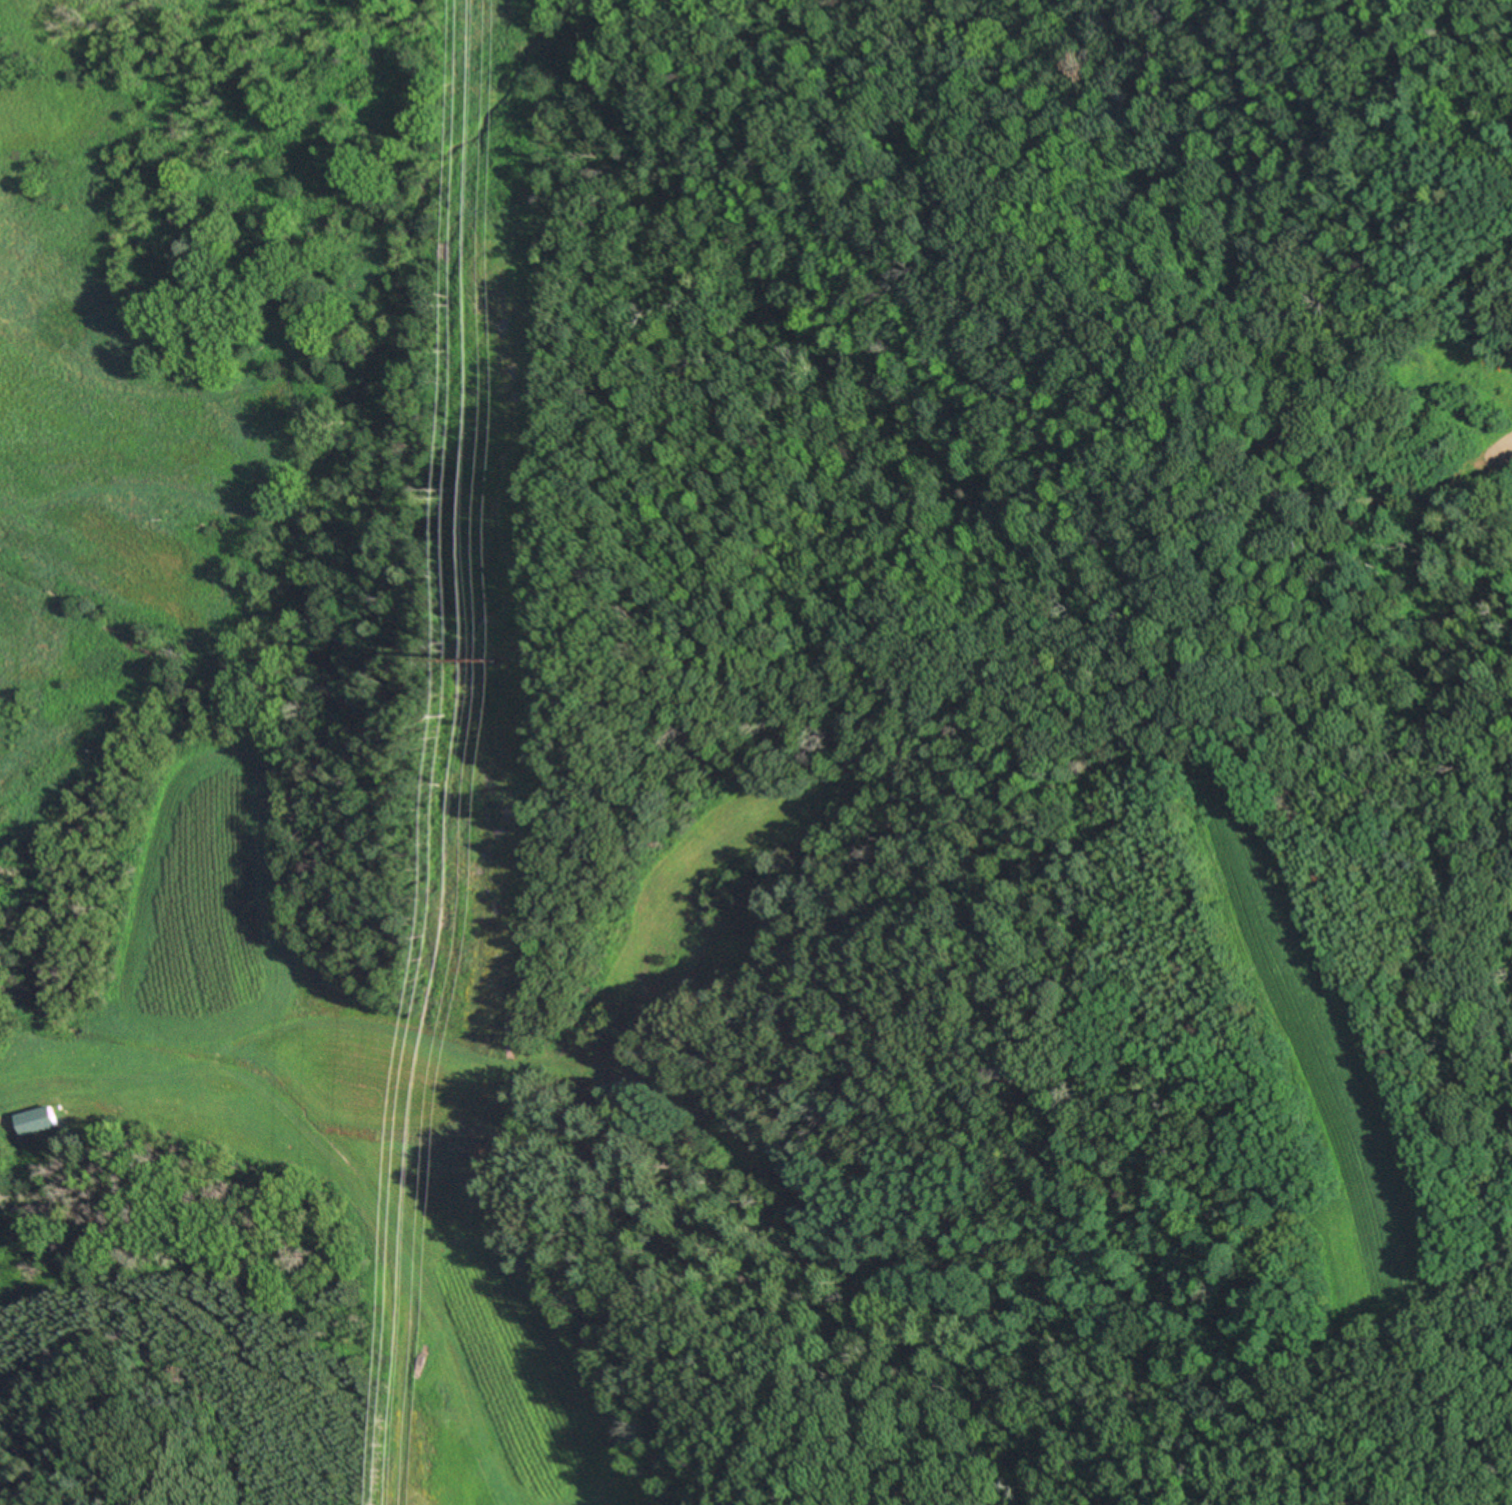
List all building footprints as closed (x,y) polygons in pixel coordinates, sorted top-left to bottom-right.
[(56,1126),(50,1105),(15,1115),(21,1137),(56,1126)]
